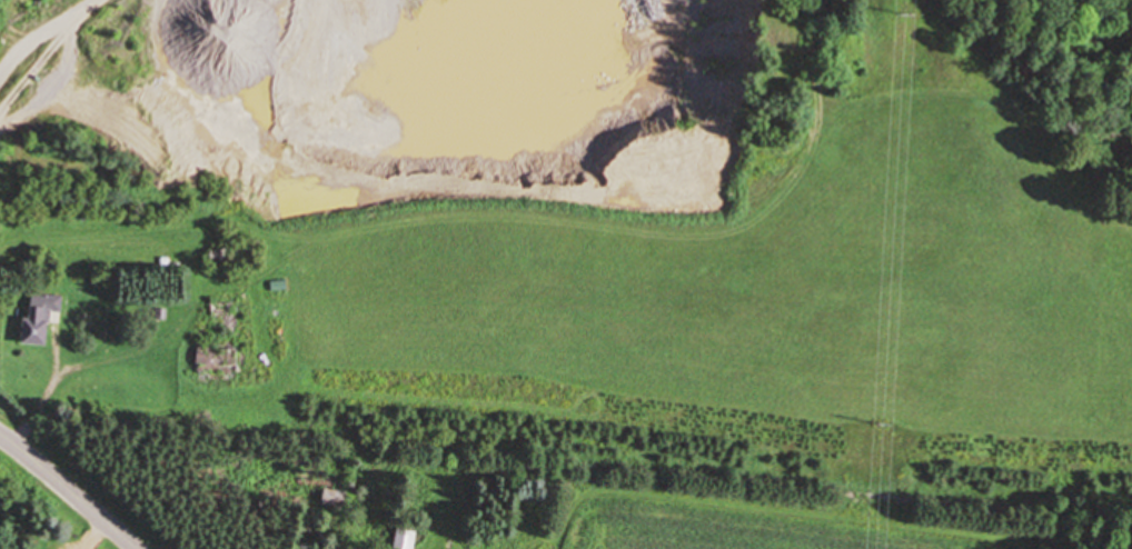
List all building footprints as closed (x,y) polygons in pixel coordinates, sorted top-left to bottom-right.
[(27,347),(52,348),(53,322),(63,323),(64,294),(30,293),(27,347)] [(205,375),(244,374),(243,302),(216,302),(216,348),(204,348),(205,375)]
